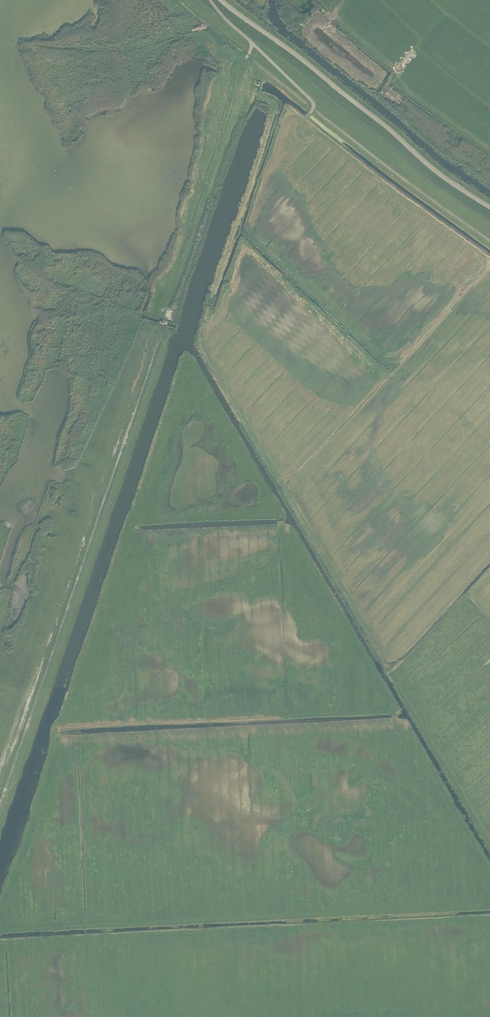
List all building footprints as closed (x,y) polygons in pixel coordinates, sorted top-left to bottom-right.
[(466,272),(471,276),(479,267),(474,262),(466,272)]
